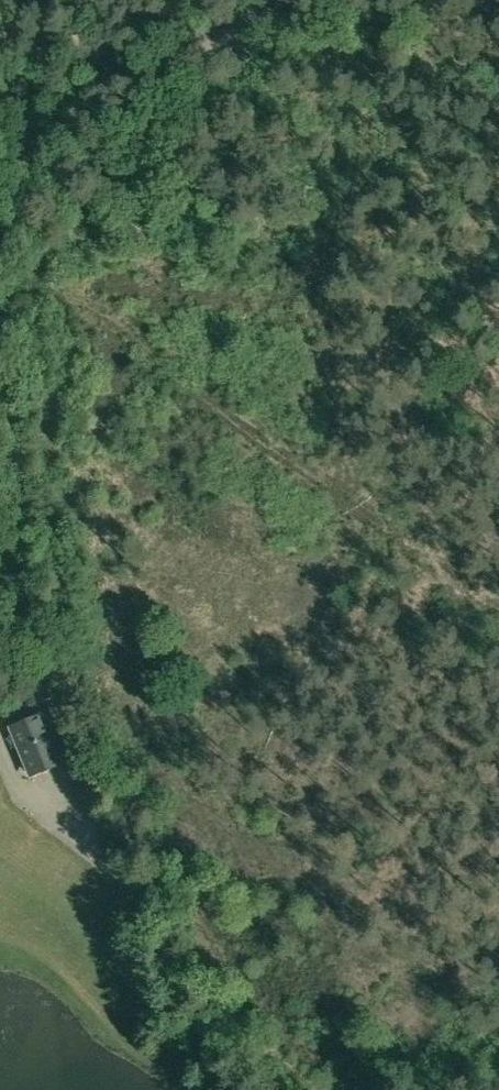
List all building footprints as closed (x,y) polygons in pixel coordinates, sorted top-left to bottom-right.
[(37,716),(12,727),(31,773),(56,762),(37,716)]
